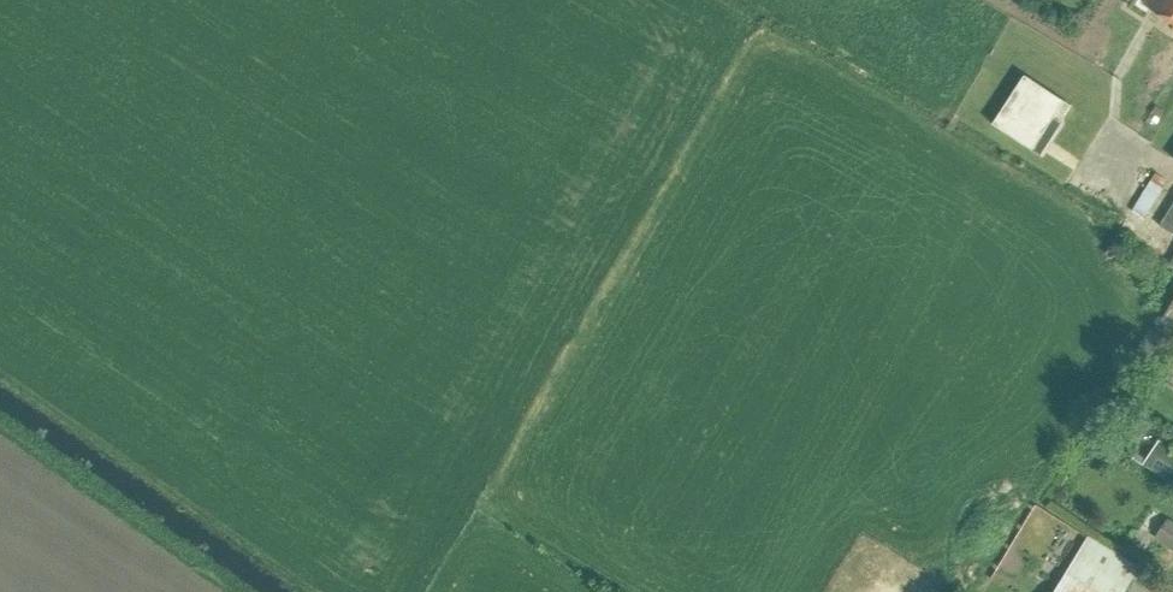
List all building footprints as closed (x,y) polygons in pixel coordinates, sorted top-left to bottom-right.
[(1142,1),(1172,22),(1172,0),(1143,0),(1142,1)] [(1065,114),(1071,105),(1026,76),(996,123),(1043,154),(1063,123),(1055,117),(1060,110),(1065,114)] [(1154,128),(1164,111),(1156,106),(1145,123),(1154,128)] [(1160,224),(1172,233),(1172,203),(1160,224)] [(1155,329),(1172,340),(1172,301),(1155,329)] [(1161,441),(1145,465),(1172,484),(1172,449),(1161,441)] [(1156,538),(1172,549),(1172,521),(1169,518),(1156,538)] [(1090,537),(1055,591),(1172,591),(1172,590),(1090,537)]
